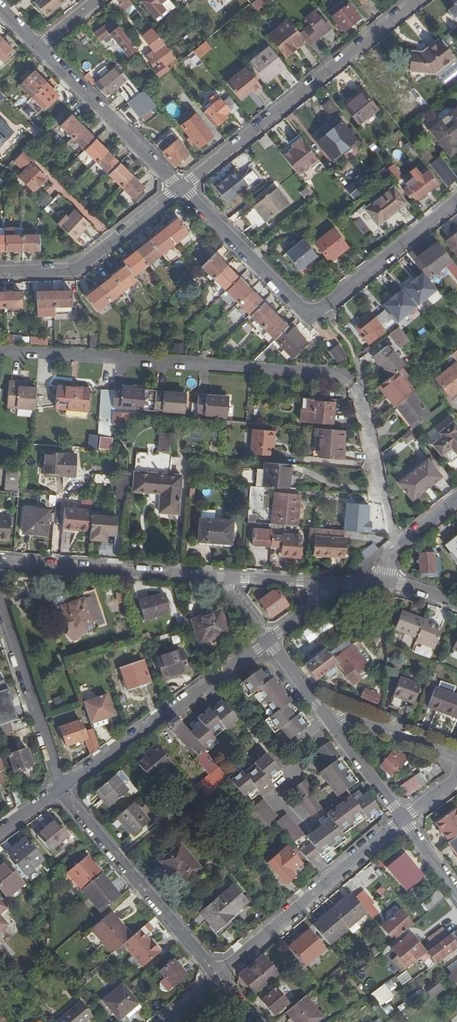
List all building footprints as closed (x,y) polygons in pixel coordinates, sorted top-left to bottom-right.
[(65,0),(37,0),(34,2),(46,16),(65,0)] [(129,0),(117,0),(129,15),(136,9),(129,0)] [(141,0),(155,18),(165,10),(159,3),(164,0),(141,0)] [(168,0),(164,0),(159,3),(165,10),(155,18),(158,21),(174,7),(168,0)] [(257,0),(256,0),(251,4),(256,10),(262,6),(257,0)] [(453,3),(454,5),(447,10),(456,23),(456,0),(453,3)] [(343,31),(359,18),(348,3),(332,16),(343,31)] [(309,45),(331,27),(322,15),(319,17),(314,11),(305,18),(310,24),(299,33),(303,38),(305,41),(309,45)] [(299,33),(288,19),(269,35),(285,56),(293,50),(291,48),(303,38),(299,33)] [(134,47),(118,26),(116,28),(110,21),(94,34),(100,42),(104,38),(107,41),(111,38),(125,54),(134,47)] [(165,64),(174,56),(152,29),(142,37),(153,51),(145,57),(154,68),(152,70),(159,78),(169,70),(165,64)] [(173,42),(169,37),(164,41),(169,46),(173,42)] [(293,50),(305,41),(303,38),(291,48),(293,50)] [(2,39),(0,41),(0,58),(4,63),(15,51),(2,39)] [(435,73),(453,59),(438,40),(422,53),(412,52),(410,70),(435,73)] [(199,57),(210,49),(205,42),(194,51),(199,57)] [(265,82),(285,66),(269,46),(250,62),(265,82)] [(127,57),(136,50),(134,47),(125,54),(127,57)] [(207,69),(193,51),(188,55),(202,73),(207,69)] [(139,94),(117,66),(95,84),(101,91),(106,97),(116,89),(119,86),(123,91),(120,93),(128,103),(139,94)] [(253,92),(261,86),(245,67),(226,83),(238,97),(249,88),(251,90),(253,92)] [(35,93),(46,83),(34,71),(19,85),(31,97),(35,93)] [(166,82),(172,77),(169,73),(163,78),(166,82)] [(58,95),(46,83),(35,93),(47,106),(58,95)] [(415,86),(393,99),(405,120),(427,106),(415,86)] [(239,99),(251,90),(249,88),(238,97),(239,99)] [(156,106),(144,90),(139,94),(128,103),(141,118),(156,106)] [(359,125),(377,110),(362,91),(356,96),(350,101),(350,102),(344,107),(359,125)] [(227,118),(224,115),(229,111),(232,114),(239,108),(230,98),(224,102),(217,94),(215,95),(210,99),(214,104),(203,112),(214,127),(227,118)] [(454,111),(453,109),(445,109),(440,114),(437,122),(439,124),(430,131),(441,145),(442,144),(450,154),(456,149),(456,146),(455,143),(456,141),(456,109),(454,111)] [(198,148),(214,136),(197,113),(181,126),(198,148)] [(72,138),(83,127),(71,114),(60,125),(72,138)] [(0,117),(0,147),(15,130),(0,117)] [(43,131),(46,128),(36,119),(33,122),(43,131)] [(349,147),(356,141),(340,121),(317,141),(332,159),(349,146),(349,147)] [(95,139),(83,127),(72,138),(84,150),(95,139)] [(298,175),(318,159),(300,138),(290,146),(292,148),(283,156),(298,175)] [(107,151),(95,139),(84,150),(96,162),(107,151)] [(188,153),(177,140),(170,145),(165,139),(158,146),(163,152),(174,165),(188,153)] [(332,159),(317,141),(315,143),(330,161),(332,159)] [(436,161),(426,148),(420,153),(431,166),(432,165),(436,161)] [(15,160),(25,170),(31,163),(32,163),(36,159),(25,149),(15,160)] [(96,162),(109,174),(120,163),(107,151),(96,162)] [(441,157),(439,159),(456,180),(456,179),(456,177),(441,157)] [(456,180),(439,159),(436,161),(432,165),(449,186),(456,180)] [(32,189),(33,190),(46,177),(32,163),(31,163),(25,170),(18,176),(28,186),(32,189)] [(131,175),(120,163),(109,174),(121,186),(131,175)] [(404,177),(395,167),(389,172),(391,174),(398,182),(404,177)] [(222,178),(213,184),(225,200),(247,184),(235,168),(227,174),(228,176),(223,179),(222,178)] [(379,184),(391,174),(389,172),(386,168),(374,177),(379,184)] [(413,202),(437,183),(427,171),(422,176),(419,172),(401,187),(413,202)] [(144,187),(131,175),(121,186),(133,198),(137,202),(146,194),(141,190),(144,187)] [(32,189),(28,186),(23,191),(27,194),(32,189)] [(273,197),(279,192),(274,186),(268,191),(270,194),(273,197)] [(378,224),(405,203),(393,187),(365,209),(378,224)] [(265,222),(288,204),(279,192),(273,197),(270,194),(253,207),(265,222)] [(37,204),(43,210),(53,199),(47,193),(37,204)] [(265,222),(253,207),(242,216),(250,227),(257,221),(260,226),(265,222)] [(59,225),(74,239),(84,228),(89,223),(75,209),(59,225)] [(170,225),(164,230),(174,244),(188,233),(176,218),(168,224),(170,225)] [(112,228),(117,224),(113,220),(108,224),(112,228)] [(4,228),(5,251),(22,250),(22,235),(22,227),(4,228)] [(84,228),(74,239),(75,240),(85,230),(84,228)] [(338,253),(347,246),(333,229),(315,243),(329,260),(338,253)] [(156,233),(149,239),(161,254),(174,244),(164,230),(157,235),(156,233)] [(456,232),(456,230),(445,239),(446,241),(456,232)] [(446,241),(456,254),(456,232),(446,241)] [(22,235),(22,250),(39,250),(39,235),(22,235)] [(282,256),(294,244),(289,238),(276,249),(282,256)] [(299,270),(317,255),(304,238),(286,253),(299,270)] [(143,246),(137,251),(147,265),(161,254),(149,239),(141,244),(143,246)] [(212,256),(216,252),(209,244),(205,248),(212,256)] [(427,278),(449,261),(439,249),(435,244),(430,249),(432,253),(429,255),(426,251),(420,256),(419,257),(420,259),(416,263),(423,272),(427,278)] [(420,256),(413,249),(408,253),(416,263),(420,259),(419,257),(420,256)] [(129,254),(122,260),(126,265),(134,275),(147,265),(137,251),(131,256),(129,254)] [(223,259),(216,252),(212,256),(202,266),(214,278),(227,266),(221,260),(223,259)] [(331,263),(339,256),(338,253),(329,260),(331,263)] [(453,262),(448,265),(448,267),(456,279),(456,267),(453,262)] [(119,269),(111,274),(124,290),(137,279),(134,275),(126,265),(120,270),(119,269)] [(226,290),(240,276),(234,270),(232,271),(227,266),(214,278),(218,282),(212,288),(220,296),(221,296),(226,290)] [(418,304),(437,289),(427,278),(423,272),(417,278),(416,276),(410,281),(411,282),(405,288),(418,304)] [(105,282),(99,286),(110,300),(124,290),(111,274),(104,280),(105,282)] [(247,283),(240,276),(226,290),(234,298),(238,302),(251,290),(245,284),(247,283)] [(92,290),(84,296),(97,311),(110,300),(99,286),(93,291),(92,290)] [(418,304),(405,288),(403,289),(416,306),(418,304)] [(416,306),(403,289),(397,294),(396,293),(390,298),(391,299),(384,304),(398,321),(416,306)] [(234,298),(226,290),(221,296),(229,304),(234,298)] [(250,314),(264,301),(258,294),(256,295),(251,290),(238,302),(242,306),(238,310),(246,318),(250,314)] [(55,314),(54,291),(37,292),(37,307),(38,316),(55,315),(55,314)] [(71,291),(54,291),(55,314),(72,314),(71,291)] [(21,292),(4,292),(4,308),(22,307),(21,292)] [(271,307),(264,301),(250,314),(255,319),(263,327),(275,314),(270,309),(271,307)] [(398,321),(384,304),(382,306),(393,319),(396,322),(398,321)] [(385,330),(371,313),(354,327),(368,344),(385,330)] [(275,339),(289,325),(282,318),(281,320),(275,314),(263,327),(267,331),(263,336),(271,343),(275,339)] [(263,327),(255,319),(252,323),(259,330),(263,327)] [(393,319),(386,325),(391,332),(399,326),(396,322),(393,319)] [(307,343),(289,325),(275,339),(293,357),(307,343)] [(398,344),(407,337),(399,327),(390,334),(398,344)] [(401,348),(410,341),(407,337),(398,344),(401,348)] [(274,347),(271,343),(262,351),(266,355),(274,347)] [(338,345),(330,351),(339,362),(347,356),(338,345)] [(405,365),(393,351),(396,349),(392,345),(387,347),(386,346),(373,357),(378,363),(379,362),(391,376),(402,368),(405,365)] [(266,355),(262,351),(254,359),(262,360),(266,355)] [(429,364),(420,353),(417,356),(426,366),(429,364)] [(446,364),(454,358),(451,355),(444,361),(446,364)] [(391,376),(379,362),(378,363),(389,378),(391,376)] [(455,363),(436,379),(450,397),(456,392),(456,366),(455,363)] [(411,392),(402,380),(408,375),(402,368),(391,376),(389,378),(381,384),(389,395),(387,397),(393,406),(396,404),(411,392)] [(9,382),(7,406),(34,409),(36,389),(27,388),(22,388),(23,383),(9,382)] [(389,395),(381,384),(378,386),(387,397),(389,395)] [(55,407),(88,410),(90,389),(57,386),(55,407)] [(142,407),(144,391),(132,390),(133,388),(114,386),(113,390),(101,389),(98,435),(110,436),(112,411),(121,412),(122,405),(142,407)] [(154,408),(184,411),(185,395),(174,394),(175,392),(156,390),(154,408)] [(430,415),(412,391),(411,392),(396,404),(414,427),(430,415)] [(216,397),(216,395),(198,393),(196,412),(226,414),(227,398),(216,397)] [(313,398),(303,398),(301,421),(332,423),(334,403),(322,402),(322,398),(313,397),(313,398)] [(129,414),(113,412),(112,425),(128,426),(129,414)] [(432,444),(441,456),(444,453),(451,462),(456,457),(456,454),(456,453),(456,426),(453,421),(439,433),(442,436),(432,444)] [(344,430),(315,428),(313,457),(342,459),(344,430)] [(273,431),(252,429),(250,454),(269,456),(270,440),(273,440),(273,431)] [(417,435),(412,429),(401,437),(406,444),(417,435)] [(171,434),(160,433),(158,452),(169,453),(171,434)] [(97,449),(111,450),(112,438),(99,437),(97,449)] [(62,476),(74,477),(75,454),(45,452),(45,471),(54,472),(62,472),(62,476)] [(137,452),(134,491),(161,493),(159,512),(178,513),(181,475),(167,474),(169,454),(137,452)] [(429,486),(441,477),(427,459),(398,483),(412,500),(424,491),(421,488),(427,483),(429,486)] [(255,486),(263,486),(288,488),(289,474),(290,474),(291,464),(265,462),(264,470),(257,469),(255,486)] [(7,467),(5,492),(19,493),(21,468),(7,467)] [(264,487),(250,486),(248,508),(248,522),(255,523),(256,514),(252,514),(252,509),(262,510),(264,487)] [(300,495),(276,493),(273,524),(297,526),(300,495)] [(119,529),(122,506),(96,504),(94,527),(119,529)] [(49,510),(25,507),(22,533),(47,535),(49,510)] [(90,530),(91,510),(64,508),(63,529),(90,530)] [(10,517),(0,516),(0,539),(9,540),(10,517)] [(200,518),(198,541),(231,543),(232,520),(200,518)] [(335,529),(309,527),(309,540),(315,540),(314,554),(345,556),(346,539),(334,538),(335,529)] [(271,534),(279,535),(279,530),(253,528),(252,545),(271,546),(271,534)] [(335,529),(334,538),(346,539),(347,530),(335,529)] [(300,556),(301,536),(281,535),(279,535),(271,534),(271,546),(281,547),(281,555),(300,556)] [(452,541),(446,546),(451,552),(449,554),(456,565),(456,537),(452,541)] [(123,540),(115,539),(114,554),(122,554),(123,540)] [(374,543),(361,553),(366,560),(378,550),(374,543)] [(438,568),(438,561),(435,561),(434,552),(418,553),(420,572),(422,572),(435,571),(435,568),(438,568)] [(436,584),(435,571),(422,572),(422,578),(436,584)] [(277,593),(271,593),(258,602),(270,618),(286,607),(277,593)] [(170,613),(164,594),(138,602),(144,620),(170,613)] [(92,622),(84,599),(61,607),(69,631),(92,622)] [(424,618),(402,610),(394,630),(417,638),(423,621),(424,618)] [(227,631),(219,611),(202,617),(201,614),(190,617),(199,644),(216,638),(216,635),(227,631)] [(441,630),(435,627),(429,625),(429,623),(423,621),(417,638),(413,650),(431,658),(441,630)] [(151,645),(149,639),(142,641),(144,647),(151,645)] [(357,675),(368,666),(353,646),(341,654),(337,649),(330,655),(327,650),(325,651),(322,648),(303,663),(305,667),(304,667),(316,682),(325,675),(327,677),(333,672),(332,670),(338,666),(352,686),(360,680),(360,679),(357,675)] [(187,672),(180,652),(155,660),(162,679),(187,672)] [(150,683),(142,660),(120,668),(127,691),(150,683)] [(371,671),(368,666),(357,675),(360,679),(371,671)] [(256,691),(262,699),(287,709),(286,706),(289,704),(286,700),(283,696),(277,688),(274,684),(271,680),(268,683),(259,671),(256,673),(253,669),(247,673),(250,677),(242,683),(251,695),(256,691)] [(0,672),(0,724),(17,719),(2,671),(0,672)] [(413,706),(420,687),(399,679),(392,697),(413,706)] [(279,687),(277,688),(283,696),(285,695),(279,687)] [(435,690),(428,709),(438,713),(439,711),(456,718),(456,698),(435,690)] [(377,705),(380,697),(363,691),(361,698),(377,705)] [(106,695),(83,702),(83,704),(90,724),(92,723),(94,727),(106,723),(105,719),(114,717),(106,695)] [(287,709),(262,699),(274,715),(269,719),(278,730),(281,729),(289,741),(306,728),(297,716),(294,718),(287,709)] [(202,725),(190,734),(204,751),(216,741),(212,736),(223,727),(226,730),(237,721),(224,705),(213,714),(211,711),(207,715),(203,718),(199,721),(202,725)] [(177,718),(167,725),(189,752),(192,750),(198,758),(205,752),(204,751),(190,734),(177,718)] [(90,755),(98,749),(92,729),(84,732),(80,721),(60,728),(66,746),(84,740),(90,755)] [(341,758),(328,742),(318,750),(329,766),(320,773),(338,797),(354,785),(337,761),(341,758)] [(147,757),(138,765),(151,780),(160,773),(161,773),(173,763),(157,744),(150,750),(152,753),(147,757)] [(33,767),(27,749),(8,756),(14,773),(33,767)] [(392,778),(408,759),(393,751),(380,767),(392,778)] [(205,752),(198,758),(216,780),(223,774),(205,752)] [(241,773),(230,782),(243,798),(254,788),(257,791),(261,788),(265,785),(269,782),(268,780),(279,770),(266,755),(254,764),(257,768),(246,777),(241,773)] [(160,773),(151,780),(156,786),(158,788),(167,781),(161,773),(160,773)] [(408,797),(427,783),(420,774),(400,787),(408,797)] [(115,777),(95,793),(104,803),(108,809),(128,792),(115,777)] [(312,791),(305,781),(294,788),(302,799),(299,801),(311,817),(321,809),(309,793),(312,791)] [(19,790),(11,792),(16,808),(23,803),(19,790)] [(104,803),(95,793),(93,795),(102,805),(104,803)] [(372,802),(367,795),(367,794),(354,803),(352,800),(348,803),(344,806),(335,812),(332,815),(328,818),(330,821),(306,838),(311,844),(300,853),(308,863),(342,838),(342,837),(338,833),(363,815),(366,819),(367,820),(379,811),(372,802)] [(252,808),(270,830),(277,825),(292,843),(302,835),(285,815),(279,820),(262,800),(252,808)] [(134,804),(117,818),(133,836),(149,823),(134,804)] [(334,810),(335,812),(344,806),(342,804),(334,810)] [(161,815),(167,823),(179,813),(173,806),(161,815)] [(456,836),(456,812),(455,809),(435,824),(439,829),(440,828),(443,831),(441,832),(449,842),(456,836)] [(338,833),(342,837),(366,819),(363,815),(338,833)] [(50,851),(70,835),(57,820),(37,836),(50,851)] [(26,874),(43,859),(26,839),(8,854),(26,874)] [(160,863),(166,870),(186,853),(180,846),(160,863)] [(300,865),(287,849),(267,865),(285,885),(293,877),(290,873),(300,865)] [(186,853),(166,870),(173,877),(177,873),(185,882),(200,869),(186,853)] [(90,865),(92,863),(87,856),(84,858),(90,865)] [(405,890),(420,877),(402,856),(388,869),(405,890)] [(82,891),(102,874),(92,863),(90,865),(84,858),(67,873),(82,891)] [(25,884),(4,860),(0,863),(0,889),(8,898),(25,884)] [(177,873),(173,877),(180,886),(185,882),(177,873)] [(102,913),(121,897),(102,874),(82,891),(102,913)] [(247,904),(232,887),(200,915),(216,934),(234,919),(232,917),(247,904)] [(438,890),(432,895),(438,902),(445,897),(438,890)] [(363,891),(355,899),(366,912),(374,904),(363,891)] [(355,899),(351,895),(332,911),(348,929),(367,913),(366,912),(355,899)] [(438,902),(432,895),(421,905),(427,912),(438,902)] [(10,913),(0,901),(0,939),(11,930),(2,919),(10,913)] [(348,929),(332,911),(314,927),(329,945),(348,929)] [(398,938),(413,925),(401,911),(381,928),(389,936),(394,932),(398,938)] [(112,954),(123,945),(132,937),(112,914),(92,930),(112,954)] [(165,939),(169,936),(155,918),(132,937),(123,945),(142,966),(159,952),(150,942),(149,943),(145,938),(156,929),(165,939)] [(436,946),(449,936),(444,930),(432,940),(436,946)] [(309,932),(288,949),(299,962),(304,967),(325,950),(309,932)] [(449,936),(436,946),(421,957),(420,958),(423,962),(430,956),(435,963),(456,947),(456,948),(456,938),(453,941),(449,936)] [(402,971),(420,958),(421,957),(406,938),(392,950),(397,957),(392,960),(402,971)] [(267,964),(261,956),(253,962),(269,981),(277,975),(267,964)] [(447,968),(451,974),(456,970),(456,960),(447,968)] [(166,993),(186,977),(173,961),(159,973),(165,980),(161,984),(159,986),(159,988),(159,990),(161,992),(163,993),(164,994),(166,993)] [(269,981),(253,962),(239,975),(255,994),(269,981)] [(304,967),(299,962),(294,967),(313,990),(319,985),(304,967)] [(402,985),(412,978),(406,970),(396,977),(402,985)] [(451,974),(449,976),(456,987),(456,970),(451,974)] [(432,998),(444,988),(439,982),(427,993),(432,998)] [(141,1008),(122,985),(103,1002),(118,1021),(125,1015),(128,1019),(141,1008)] [(384,985),(370,995),(379,1006),(392,996),(384,985)] [(273,1016),(288,1003),(276,989),(261,1002),(273,1016)] [(286,1013),(291,1019),(288,1021),(289,1021),(317,1021),(322,1018),(304,997),(286,1013)] [(81,1003),(58,1021),(85,1021),(92,1016),(81,1003)]
